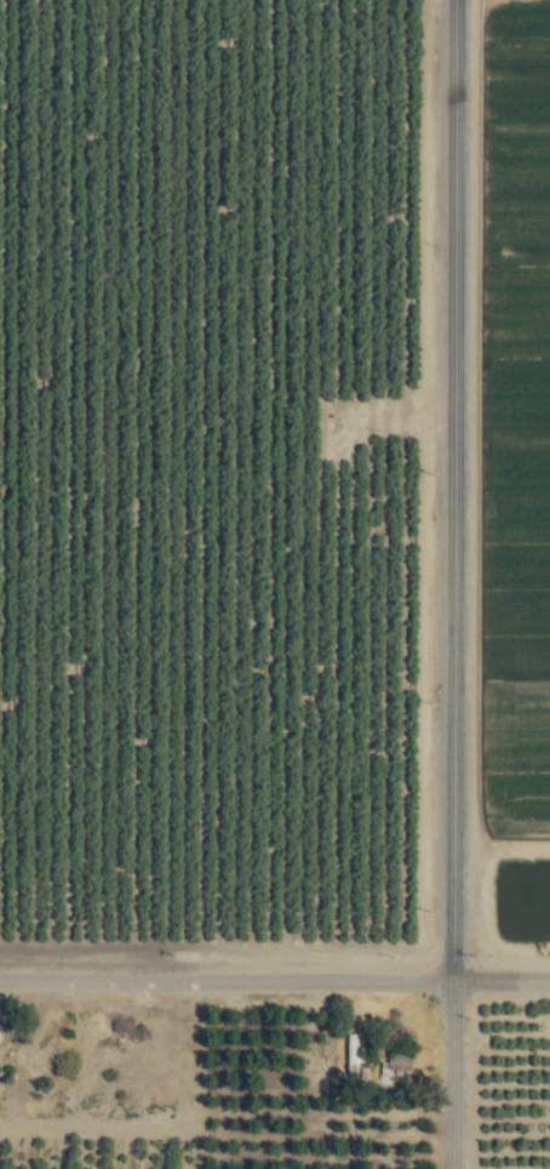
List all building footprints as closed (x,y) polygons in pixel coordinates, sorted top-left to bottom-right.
[(356,1034),(343,1034),(343,1076),(356,1076),(356,1034)] [(407,1073),(407,1053),(384,1053),(384,1073),(407,1073)]
